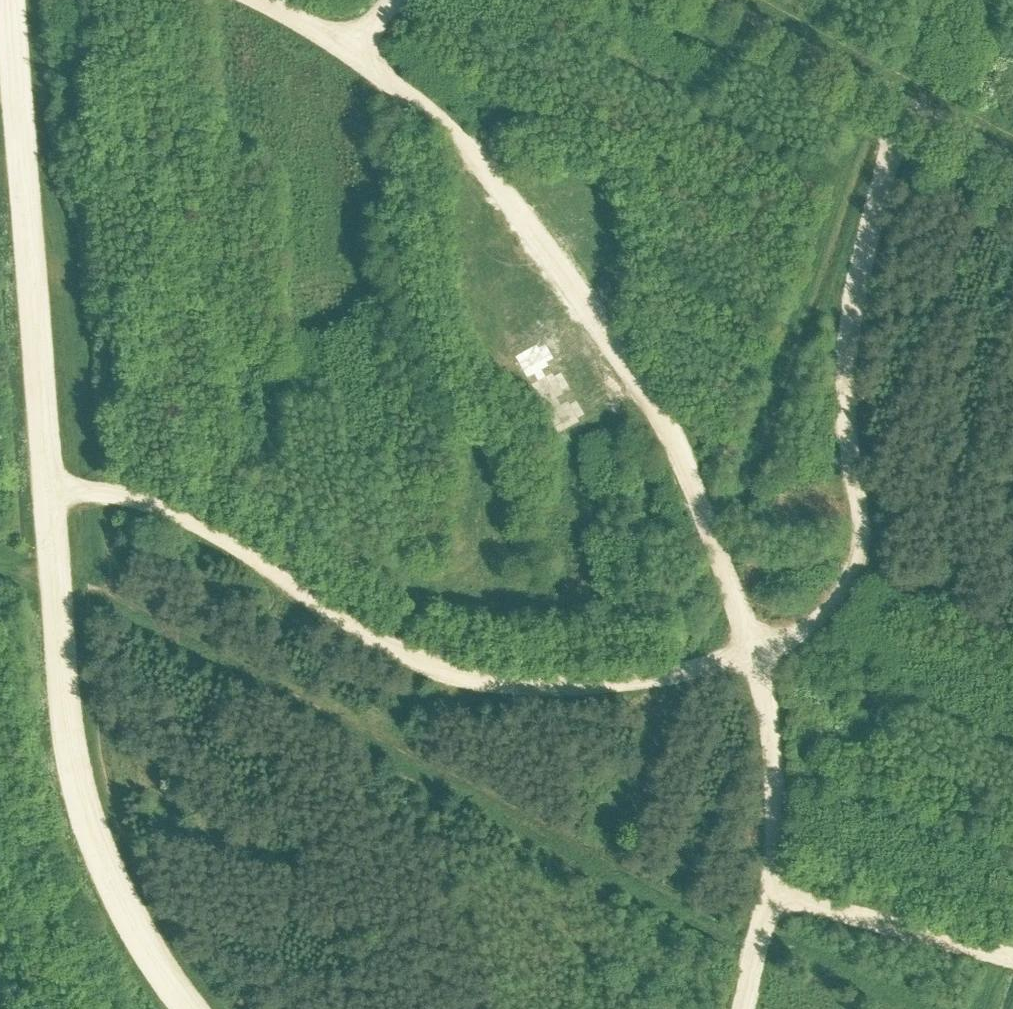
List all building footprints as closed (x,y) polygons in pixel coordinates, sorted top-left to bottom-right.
[(582,381),(558,393),(575,426),(599,414),(582,381)]
